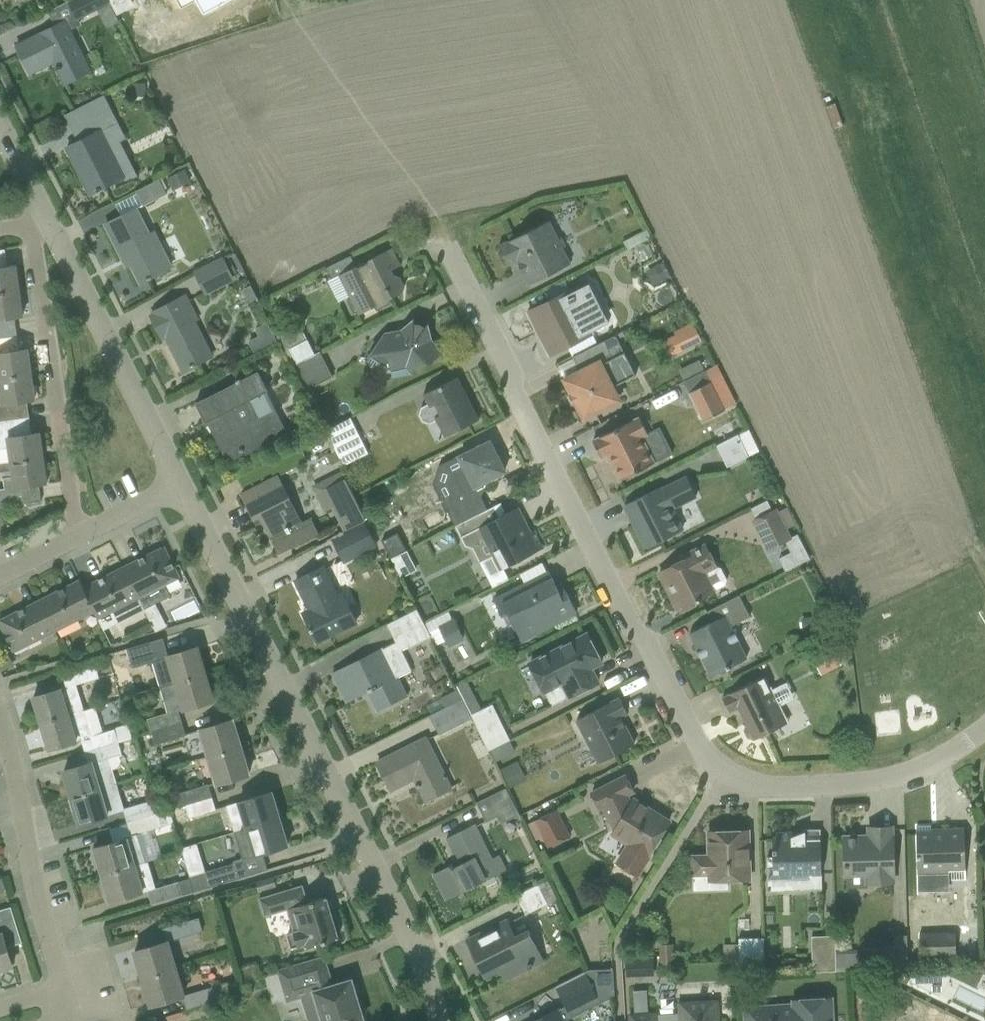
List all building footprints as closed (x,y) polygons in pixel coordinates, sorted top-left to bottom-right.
[(69,1),(78,19),(110,3),(108,0),(70,0),(69,1)] [(116,15),(118,14),(117,12),(132,5),(129,0),(108,0),(116,15)] [(204,12),(227,0),(197,0),(204,12)] [(64,21),(34,36),(16,45),(29,72),(56,59),(59,66),(55,68),(57,70),(58,70),(64,84),(89,71),(64,21)] [(130,98),(144,98),(144,85),(130,85),(130,98)] [(101,189),(101,188),(124,176),(101,131),(118,123),(103,95),(83,105),(90,119),(80,125),(86,137),(66,147),(90,194),(96,190),(97,191),(101,189)] [(834,103),(825,106),(833,129),(841,125),(834,103)] [(166,178),(172,190),(190,181),(184,169),(166,178)] [(167,194),(160,179),(137,191),(144,206),(167,194)] [(136,208),(123,215),(105,224),(121,257),(126,255),(139,282),(146,279),(147,280),(152,278),(151,276),(171,266),(161,246),(156,249),(136,208)] [(550,223),(498,247),(499,250),(498,255),(501,261),(505,262),(507,265),(516,261),(528,285),(570,264),(562,246),(565,245),(561,238),(558,239),(550,223)] [(331,279),(325,282),(335,303),(349,297),(350,299),(347,301),(354,314),(357,313),(357,315),(374,307),(376,310),(390,303),(388,299),(402,292),(403,287),(399,278),(393,276),(389,278),(387,273),(400,266),(391,249),(368,261),(368,262),(356,268),(350,256),(326,268),(331,279)] [(18,291),(15,265),(3,267),(0,250),(0,293),(18,291)] [(230,258),(225,261),(224,258),(197,271),(206,290),(233,277),(232,275),(236,272),(230,258)] [(653,285),(667,278),(659,263),(645,270),(653,285)] [(570,291),(527,313),(548,355),(592,333),(591,331),(608,323),(588,284),(571,292),(570,291)] [(12,334),(10,318),(22,316),(18,291),(0,293),(0,336),(12,334)] [(185,295),(167,304),(153,312),(154,314),(150,316),(162,337),(165,335),(183,370),(190,367),(191,367),(195,365),(195,364),(212,356),(194,320),(198,318),(185,295)] [(383,332),(368,356),(391,371),(392,378),(410,374),(425,362),(428,366),(443,353),(431,340),(427,322),(425,327),(422,325),(417,324),(413,323),(414,318),(400,328),(383,332)] [(667,358),(701,341),(692,322),(672,332),(674,335),(659,343),(667,358)] [(266,323),(256,329),(259,336),(265,346),(275,341),(266,323)] [(299,325),(277,336),(279,340),(291,366),(314,354),(299,325)] [(0,336),(0,379),(0,378),(30,374),(27,349),(15,350),(12,334),(0,336)] [(583,419),(620,400),(614,386),(635,375),(614,335),(572,357),(573,359),(579,371),(563,379),(570,394),(568,395),(574,405),(576,404),(583,419)] [(314,354),(291,366),(304,391),(332,377),(319,352),(314,354)] [(557,367),(563,379),(579,371),(573,359),(557,367)] [(683,382),(704,371),(698,360),(677,370),(683,382)] [(687,393),(701,421),(724,410),(723,409),(735,403),(716,365),(704,371),(683,382),(688,393),(687,393)] [(236,382),(195,403),(205,422),(212,419),(220,434),(221,434),(232,456),(258,443),(256,438),(274,428),(267,413),(275,409),(266,391),(267,390),(258,371),(240,380),(239,378),(235,380),(236,382)] [(24,417),(22,401),(34,399),(30,374),(0,378),(0,379),(2,392),(0,393),(0,420),(24,417)] [(478,420),(457,377),(422,395),(427,404),(420,408),(418,415),(422,422),(429,424),(436,421),(444,437),(478,420)] [(42,458),(39,432),(27,434),(24,417),(0,420),(0,463),(42,458)] [(349,418),(325,430),(343,466),(367,453),(349,418)] [(639,418),(592,441),(600,458),(606,455),(620,481),(672,454),(659,427),(646,433),(639,418)] [(726,467),(759,451),(748,430),(716,446),(726,467)] [(504,472),(489,441),(458,457),(468,478),(463,491),(467,497),(466,500),(446,510),(454,526),(478,514),(472,503),(474,499),(480,496),(484,482),(504,472)] [(37,502),(34,484),(46,483),(42,458),(0,463),(0,464),(9,463),(11,476),(2,478),(3,489),(0,489),(0,507),(37,502)] [(331,508),(343,531),(365,519),(341,471),(311,486),(324,511),(331,508)] [(275,476),(259,484),(241,493),(253,518),(262,513),(266,520),(263,522),(279,554),(318,534),(310,520),(300,525),(275,476)] [(684,476),(624,506),(646,548),(683,529),(674,510),(695,499),(684,476)] [(789,553),(777,559),(784,572),(809,559),(796,534),(791,537),(786,529),(795,525),(786,507),(778,512),(776,508),(771,511),(766,500),(750,509),(755,519),(750,521),(766,552),(784,543),(789,553)] [(500,503),(478,514),(454,526),(459,537),(505,514),(500,503)] [(523,523),(515,509),(505,514),(459,537),(464,547),(471,548),(478,562),(490,556),(498,571),(503,569),(543,548),(533,530),(526,534),(521,524),(523,523)] [(375,546),(363,523),(332,539),(343,562),(375,546)] [(680,562),(658,573),(676,609),(681,611),(693,605),(695,601),(696,601),(697,602),(700,600),(699,598),(724,585),(726,580),(720,569),(717,567),(704,543),(678,557),(680,562)] [(163,547),(122,568),(137,598),(138,597),(144,609),(169,596),(163,585),(178,577),(163,547)] [(406,550),(390,558),(400,578),(416,570),(406,550)] [(498,571),(490,556),(478,562),(491,588),(508,579),(503,569),(498,571)] [(524,585),(546,574),(541,563),(518,575),(524,585)] [(122,568),(83,587),(82,588),(94,611),(97,618),(137,598),(122,568)] [(321,568),(313,572),(295,580),(311,614),(305,618),(309,626),(308,627),(311,632),(312,631),(316,641),(334,632),(349,625),(354,623),(347,607),(340,593),(335,595),(321,568)] [(548,573),(546,574),(524,585),(493,600),(500,615),(506,612),(520,640),(575,613),(560,583),(555,586),(548,573)] [(79,580),(37,601),(53,632),(94,611),(82,588),(83,587),(79,580)] [(711,622),(689,634),(697,650),(696,651),(700,659),(701,658),(710,677),(747,658),(730,627),(749,617),(738,595),(706,612),(711,622)] [(37,601),(0,620),(0,625),(13,651),(53,632),(37,601)] [(158,617),(152,607),(145,610),(150,621),(158,617)] [(396,642),(381,649),(332,673),(342,693),(363,682),(376,710),(394,701),(404,696),(395,677),(410,670),(400,650),(407,646),(422,639),(429,636),(414,608),(408,611),(386,622),(393,636),(396,642)] [(447,611),(423,623),(431,637),(435,646),(445,641),(448,647),(463,639),(452,619),(451,620),(447,611)] [(802,631),(819,629),(818,616),(801,618),(802,631)] [(601,663),(586,634),(527,664),(542,695),(544,694),(551,706),(597,683),(590,668),(601,663)] [(151,662),(159,687),(207,673),(198,645),(167,655),(162,639),(126,650),(131,669),(151,662)] [(822,644),(815,659),(827,665),(834,650),(822,644)] [(2,669),(15,663),(8,651),(0,655),(0,664),(2,669)] [(41,723),(40,723),(83,710),(76,685),(99,678),(94,663),(61,673),(65,687),(33,697),(41,723)] [(147,719),(151,732),(181,723),(178,714),(216,702),(207,673),(159,687),(167,712),(147,719)] [(764,677),(721,698),(728,713),(737,708),(745,725),(744,731),(747,738),(753,740),(787,723),(779,706),(793,699),(785,683),(771,690),(764,677)] [(456,687),(457,689),(462,699),(472,718),(489,751),(509,740),(491,705),(481,710),(467,682),(456,687)] [(456,689),(440,697),(444,705),(460,697),(456,689)] [(437,732),(469,716),(460,697),(444,705),(428,713),(437,732)] [(626,713),(619,698),(574,721),(596,763),(633,745),(619,717),(626,713)] [(40,723),(48,750),(81,740),(84,752),(118,742),(132,738),(127,725),(102,733),(94,707),(83,710),(40,723)] [(197,728),(206,757),(242,746),(234,718),(197,728)] [(151,732),(155,745),(185,736),(181,723),(151,732)] [(424,738),(394,753),(377,762),(390,789),(416,776),(420,782),(415,785),(416,787),(418,787),(425,801),(443,792),(450,789),(424,738)] [(509,740),(489,751),(495,762),(515,752),(509,740)] [(63,771),(71,797),(116,784),(112,770),(116,769),(119,765),(120,762),(119,759),(118,756),(121,756),(118,742),(84,752),(87,764),(63,771)] [(206,757),(214,786),(251,776),(242,746),(206,757)] [(517,761),(500,770),(509,788),(526,779),(517,761)] [(610,834),(647,857),(652,849),(656,848),(661,840),(659,836),(668,822),(636,801),(630,805),(626,795),(632,792),(624,776),(589,794),(598,812),(601,810),(612,831),(610,834)] [(71,797),(79,824),(122,811),(126,823),(157,814),(153,800),(124,809),(116,784),(71,797)] [(184,806),(211,798),(208,785),(175,794),(179,807),(184,806)] [(505,788),(495,793),(475,803),(485,822),(496,816),(500,824),(519,815),(514,806),(505,788)] [(241,815),(244,829),(280,818),(272,790),(225,806),(229,819),(241,815)] [(189,818),(215,810),(211,798),(184,806),(189,818)] [(556,809),(527,824),(535,841),(541,838),(547,848),(570,836),(556,809)] [(93,848),(101,875),(136,865),(145,862),(136,834),(161,827),(157,814),(126,823),(130,837),(93,848)] [(189,877),(193,892),(267,869),(262,854),(289,846),(280,818),(244,829),(234,832),(242,860),(189,877)] [(446,899),(464,890),(504,869),(497,856),(491,859),(473,825),(446,838),(459,864),(453,868),(451,864),(448,865),(449,867),(433,874),(446,899)] [(916,827),(917,874),(947,874),(948,881),(964,881),(963,829),(943,829),(943,830),(930,831),(930,826),(916,827)] [(844,837),(846,889),(867,888),(866,885),(893,885),(891,828),(867,828),(868,837),(856,837),(854,835),(848,835),(846,838),(844,837)] [(766,857),(767,892),(820,890),(819,830),(802,830),(800,839),(792,837),(792,832),(775,833),(775,838),(772,838),(772,858),(766,857)] [(692,857),(693,891),(727,890),(727,882),(748,881),(747,832),(707,833),(708,856),(692,857)] [(101,875),(109,902),(144,892),(136,865),(101,875)] [(254,883),(257,893),(274,887),(273,884),(281,882),(279,876),(254,883)] [(189,879),(146,891),(150,905),(193,892),(189,879)] [(547,879),(537,884),(515,895),(525,913),(556,898),(547,879)] [(302,885),(258,899),(264,917),(286,911),(292,931),(285,933),(290,950),(303,947),(304,949),(338,938),(326,897),(307,902),(302,885)] [(134,952),(142,978),(177,969),(168,942),(202,932),(196,915),(202,913),(197,902),(184,906),(189,921),(161,929),(165,942),(134,952)] [(12,967),(5,947),(22,943),(11,907),(0,910),(0,971),(12,967)] [(506,920),(484,931),(466,940),(484,975),(498,967),(498,966),(505,963),(511,975),(542,960),(527,930),(514,937),(506,920)] [(919,963),(955,962),(954,933),(919,934),(919,963)] [(886,964),(907,963),(906,935),(893,936),(893,946),(885,946),(886,964)] [(810,937),(812,972),(835,972),(835,966),(835,953),(834,936),(810,937)] [(739,975),(764,974),(763,938),(738,939),(738,944),(723,944),(723,962),(738,961),(739,975)] [(659,964),(673,964),(673,944),(658,945),(659,964)] [(835,953),(835,966),(858,965),(857,952),(835,953)] [(278,971),(287,1000),(296,998),(300,996),(307,1020),(360,1020),(363,1020),(350,980),(331,985),(323,958),(304,963),(278,971)] [(651,959),(625,960),(626,977),(652,976),(651,959)] [(239,968),(243,982),(259,977),(255,964),(239,968)] [(142,978),(150,1005),(181,996),(186,1011),(242,994),(237,979),(185,995),(177,969),(142,978)] [(588,970),(556,986),(567,1007),(595,993),(600,1003),(614,996),(612,969),(588,970)] [(908,981),(929,991),(937,975),(911,976),(908,981)] [(746,1020),(827,1020),(827,1019),(831,1019),(829,999),(793,1001),(793,1005),(745,1009),(746,1020)] [(629,1020),(717,1020),(717,1018),(716,1000),(678,1003),(678,1013),(655,1014),(655,1013),(629,1014),(629,1020)] [(962,1009),(926,1007),(926,1020),(962,1020),(962,1009)] [(557,1009),(533,1020),(563,1020),(557,1009)]
